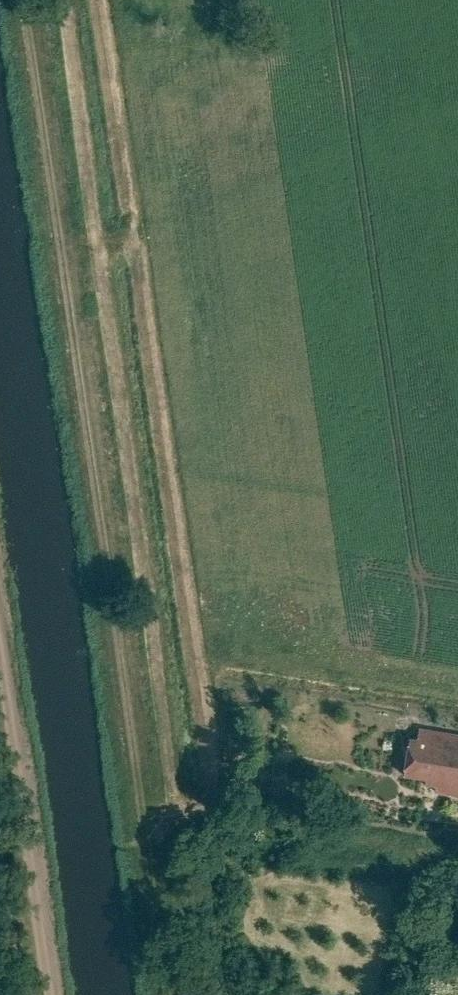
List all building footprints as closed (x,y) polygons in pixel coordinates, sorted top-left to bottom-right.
[(437,786),(436,792),(457,795),(457,735),(419,729),(417,740),(410,739),(404,775),(426,779),(425,784),(437,786)]
